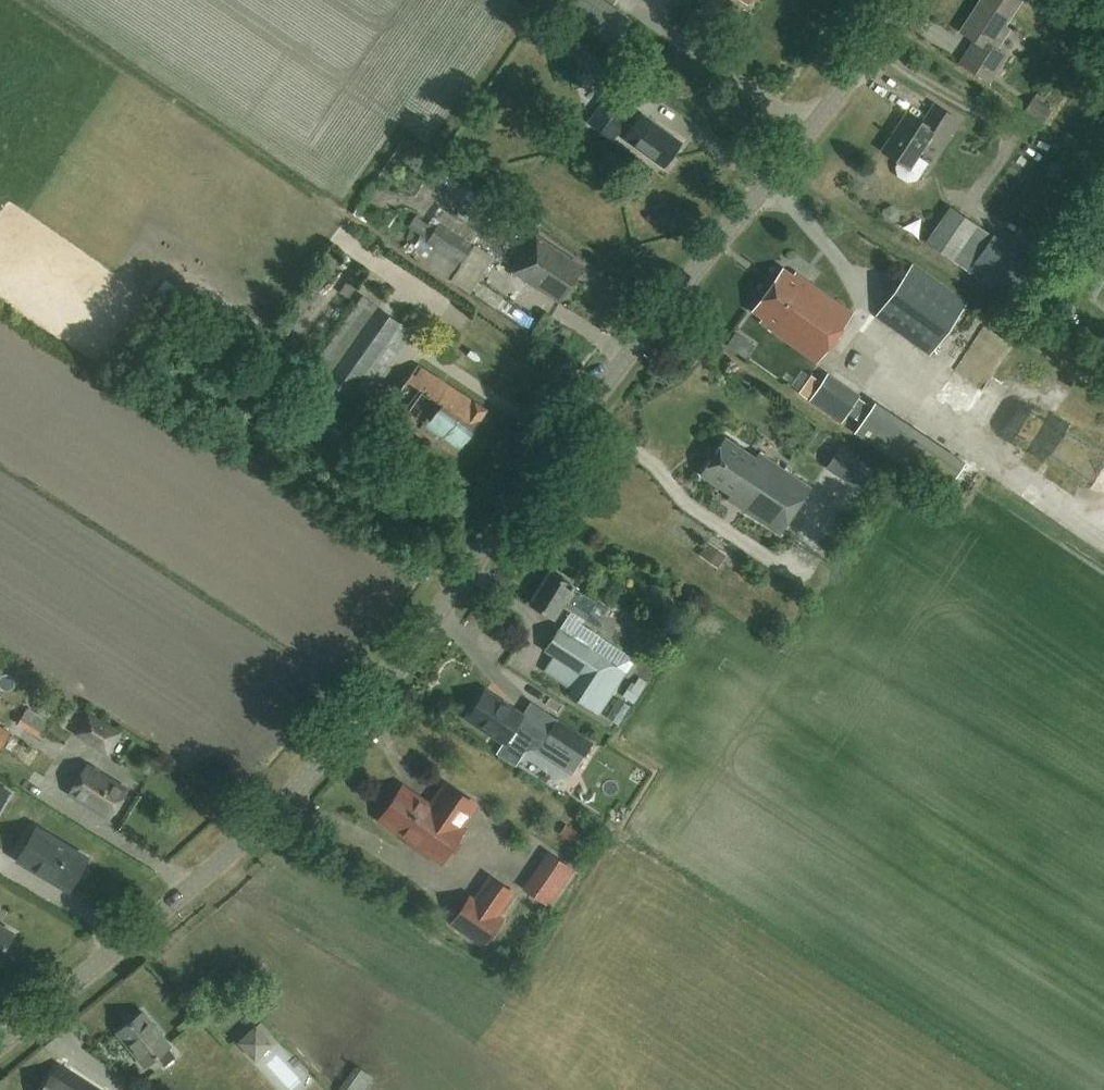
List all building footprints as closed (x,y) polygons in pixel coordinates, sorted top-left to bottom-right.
[(600,0),(540,0),(608,47),(628,19),(600,0)] [(1015,0),(982,0),(960,32),(974,41),(959,62),(987,82),(1005,56),(995,50),(1008,31),(1003,28),(1020,3),(1015,0)] [(611,89),(588,121),(615,138),(636,109),(611,89)] [(1052,111),(1034,99),(1025,111),(1043,124),(1052,111)] [(956,119),(934,105),(922,123),(907,113),(881,151),(908,169),(902,178),(914,186),(928,163),(917,156),(934,131),(944,138),(956,119)] [(683,143),(643,114),(625,138),(664,168),(683,143)] [(992,236),(951,208),(926,243),(967,272),(992,236)] [(479,236),(446,214),(439,224),(432,219),(409,252),(463,289),(479,265),(484,269),(489,261),(471,249),(479,236)] [(582,266),(533,234),(510,270),(559,302),(582,266)] [(967,303),(913,265),(877,317),(930,355),(967,303)] [(795,276),(785,269),(754,313),(763,320),(761,323),(818,363),(853,314),(797,273),(795,276)] [(1038,279),(1024,270),(1007,295),(1021,304),(1038,279)] [(412,332),(362,297),(310,371),(360,406),(412,332)] [(754,343),(765,351),(774,339),(762,331),(754,343)] [(401,381),(384,406),(456,455),(488,407),(433,369),(417,392),(401,381)] [(843,422),(853,408),(861,396),(829,375),(824,382),(811,373),(798,392),(843,422)] [(756,459),(725,438),(701,476),(743,504),(740,508),(780,535),(810,489),(758,455),(756,459)] [(840,447),(826,468),(859,490),(874,469),(840,447)] [(596,601),(548,571),(529,603),(552,618),(560,604),(570,610),(544,651),(559,661),(550,675),(572,689),(567,696),(598,715),(624,673),(590,651),(599,636),(576,622),(579,616),(585,619),(596,601)] [(522,716),(484,691),(467,718),(504,743),(497,753),(515,766),(525,751),(532,749),(543,733),(530,725),(520,718),(522,716)] [(52,724),(27,709),(17,725),(42,740),(52,724)] [(121,735),(89,713),(75,734),(108,755),(121,735)] [(593,743),(557,720),(547,736),(583,758),(593,743)] [(6,749),(15,729),(0,721),(0,746),(6,749)] [(125,788),(86,764),(68,791),(108,816),(125,788)] [(571,789),(570,776),(555,778),(556,791),(571,789)] [(0,826),(21,793),(0,780),(0,826)] [(474,804),(446,785),(430,807),(402,787),(380,819),(409,838),(407,841),(428,855),(430,853),(441,860),(462,829),(459,827),(474,804)] [(567,818),(570,805),(555,801),(551,814),(567,818)] [(86,859),(35,828),(17,857),(68,888),(86,859)] [(570,877),(554,866),(538,889),(555,899),(570,877)] [(511,892),(490,877),(474,900),(469,897),(452,922),(483,944),(500,919),(495,915),(511,892)] [(14,931),(0,924),(0,957),(14,931)] [(170,1044),(143,1011),(118,1032),(145,1065),(157,1054),(164,1063),(175,1055),(168,1046),(170,1044)] [(60,1063),(43,1089),(101,1089),(60,1063)] [(349,1089),(376,1089),(381,1082),(363,1070),(349,1089)]
